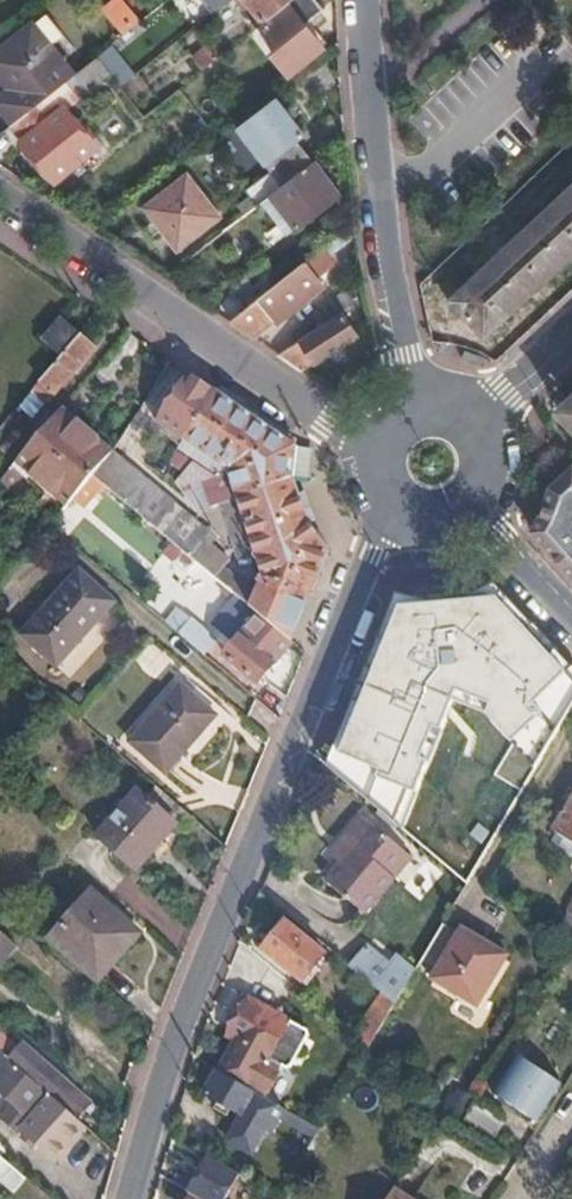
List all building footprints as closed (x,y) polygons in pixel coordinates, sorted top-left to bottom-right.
[(136,22),(119,0),(105,12),(122,33),(136,22)] [(215,9),(226,0),(208,0),(215,9)] [(261,22),(289,0),(244,0),(261,22)] [(316,0),(289,0),(261,22),(279,44),(270,53),(287,75),(322,48),(304,26),(324,10),(316,0)] [(46,16),(33,27),(49,48),(63,38),(46,16)] [(12,125),(72,78),(49,48),(33,27),(0,53),(0,80),(10,92),(0,100),(0,108),(12,125)] [(12,125),(10,126),(54,182),(94,151),(61,109),(109,73),(97,57),(72,78),(12,125)] [(270,197),(314,164),(297,142),(304,136),(277,102),(239,130),(272,173),(245,193),(256,208),(270,197)] [(339,198),(314,164),(270,197),(296,231),(339,198)] [(221,216),(189,176),(146,210),(177,250),(221,216)] [(456,294),(454,310),(468,310),(485,331),(571,251),(571,187),(456,294)] [(250,307),(280,285),(265,264),(234,287),(250,307)] [(324,290),(305,265),(280,285),(250,307),(230,323),(251,337),(270,323),(273,327),(324,290)] [(276,355),(300,371),(355,342),(342,319),(276,355)] [(63,357),(81,337),(63,321),(46,340),(63,357)] [(86,332),(44,385),(62,399),(104,346),(86,332)] [(237,408),(188,375),(155,424),(181,442),(183,440),(227,471),(237,502),(250,542),(262,579),(255,595),(222,567),(228,562),(201,539),(201,529),(111,453),(109,455),(93,474),(183,551),(196,562),(254,610),(259,615),(291,641),(327,553),(307,526),(291,477),(294,449),(294,447),(237,408)] [(561,409),(571,422),(571,399),(561,409)] [(550,487),(546,506),(539,520),(533,531),(571,575),(571,467),(550,487)] [(250,542),(237,502),(221,507),(234,548),(250,542)] [(196,562),(183,551),(174,562),(187,572),(196,562)] [(55,669),(113,605),(77,573),(19,637),(55,669)] [(332,767),(449,869),(467,885),(571,705),(571,676),(497,594),(402,601),(332,767)] [(290,644),(291,641),(259,615),(248,628),(239,638),(224,656),(256,683),(290,644)] [(177,632),(202,652),(214,638),(191,617),(177,632)] [(231,632),(239,638),(248,628),(240,621),(231,632)] [(167,777),(217,721),(180,687),(130,743),(167,777)] [(187,813),(156,786),(145,798),(136,789),(95,835),(135,871),(187,813)] [(553,826),(571,839),(571,800),(553,826)] [(361,910),(405,858),(355,815),(326,850),(339,861),(324,878),(361,910)] [(98,982),(139,937),(91,894),(50,940),(98,982)] [(561,923),(570,929),(571,927),(571,905),(561,923)] [(300,982),(323,956),(286,923),(263,950),(300,982)] [(459,934),(443,924),(418,966),(434,975),(432,981),(477,1007),(507,958),(491,948),(489,952),(475,944),(477,940),(461,931),(459,934)] [(13,950),(0,938),(0,964),(13,950)] [(489,952),(491,948),(477,940),(475,944),(489,952)] [(394,1006),(409,981),(389,964),(371,986),(380,994),(394,1006)] [(351,1035),(368,1049),(394,1006),(380,994),(351,1035)] [(302,1030),(251,999),(229,1036),(236,1041),(219,1074),(265,1101),(302,1030)] [(6,1059),(73,1118),(87,1104),(21,1046),(16,1052),(0,1037),(0,1054),(6,1059)] [(84,1128),(73,1118),(6,1059),(0,1066),(0,1101),(10,1110),(1,1119),(18,1134),(21,1130),(24,1133),(36,1145),(54,1161),(84,1128)] [(532,1122),(556,1085),(523,1062),(513,1078),(506,1073),(491,1095),(532,1122)] [(270,1132),(284,1111),(265,1101),(219,1074),(206,1095),(220,1103),(214,1111),(228,1119),(233,1111),(270,1132)] [(318,1131),(324,1122),(293,1104),(287,1113),(318,1131)] [(464,1123),(490,1140),(502,1122),(475,1105),(464,1123)] [(313,1142),(318,1131),(287,1113),(284,1111),(270,1132),(285,1141),(292,1129),(313,1142)] [(331,1138),(318,1131),(313,1142),(311,1144),(323,1150),(331,1138)] [(32,1150),(36,1145),(24,1133),(19,1139),(32,1150)] [(0,1152),(0,1178),(16,1195),(31,1180),(1,1151),(0,1152)] [(184,1189),(189,1192),(201,1198),(224,1198),(239,1174),(205,1153),(184,1189)] [(392,1191),(387,1198),(405,1198),(392,1191)]
